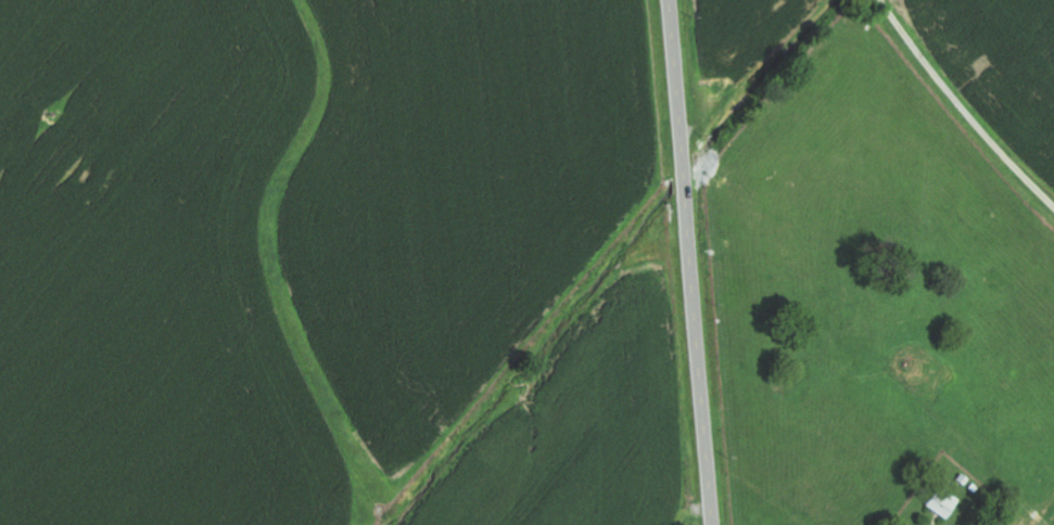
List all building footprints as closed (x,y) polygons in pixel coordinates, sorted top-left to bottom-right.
[(947,518),(954,498),(942,494),(935,514),(947,518)]
